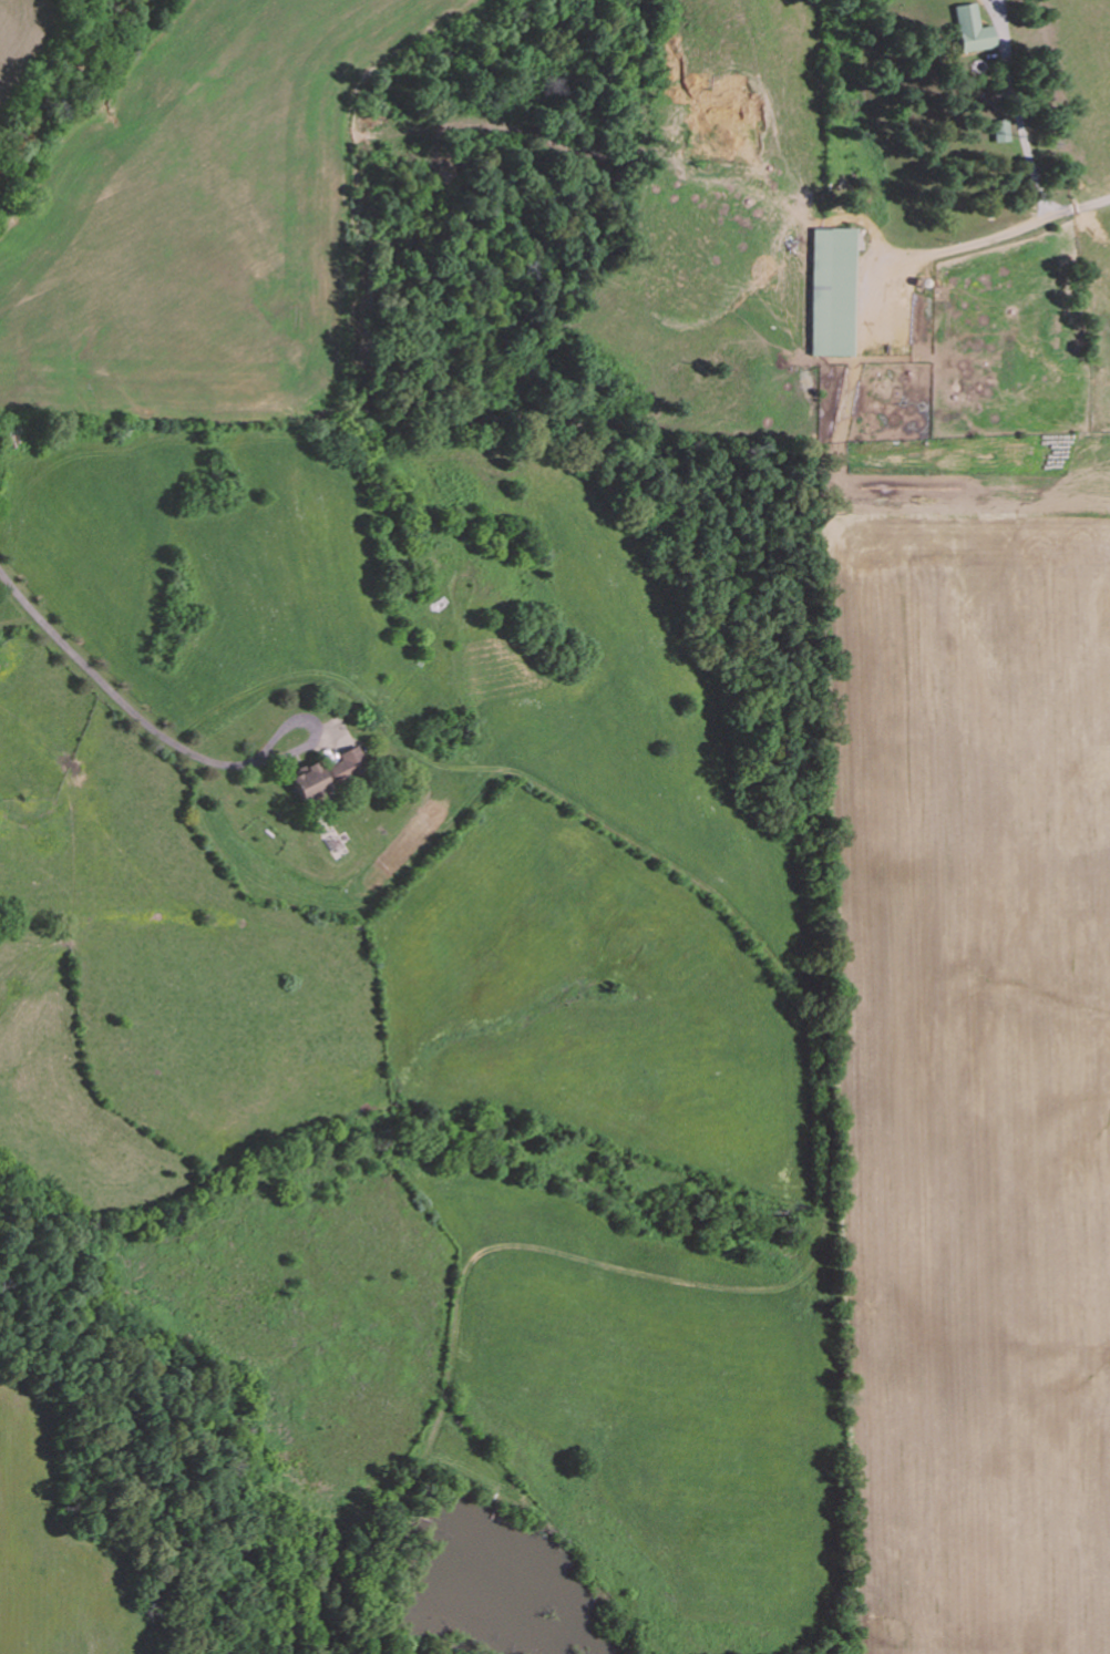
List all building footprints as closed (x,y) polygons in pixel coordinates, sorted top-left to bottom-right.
[(952,4),(961,51),(994,45),(991,24),(979,26),(974,0),(952,4)] [(995,141),(1011,139),(1008,118),(992,120),(995,141)] [(812,355),(855,355),(857,227),(813,227),(812,355)] [(307,771),(291,776),(296,795),(324,787),(317,763),(305,766),(307,771)]
